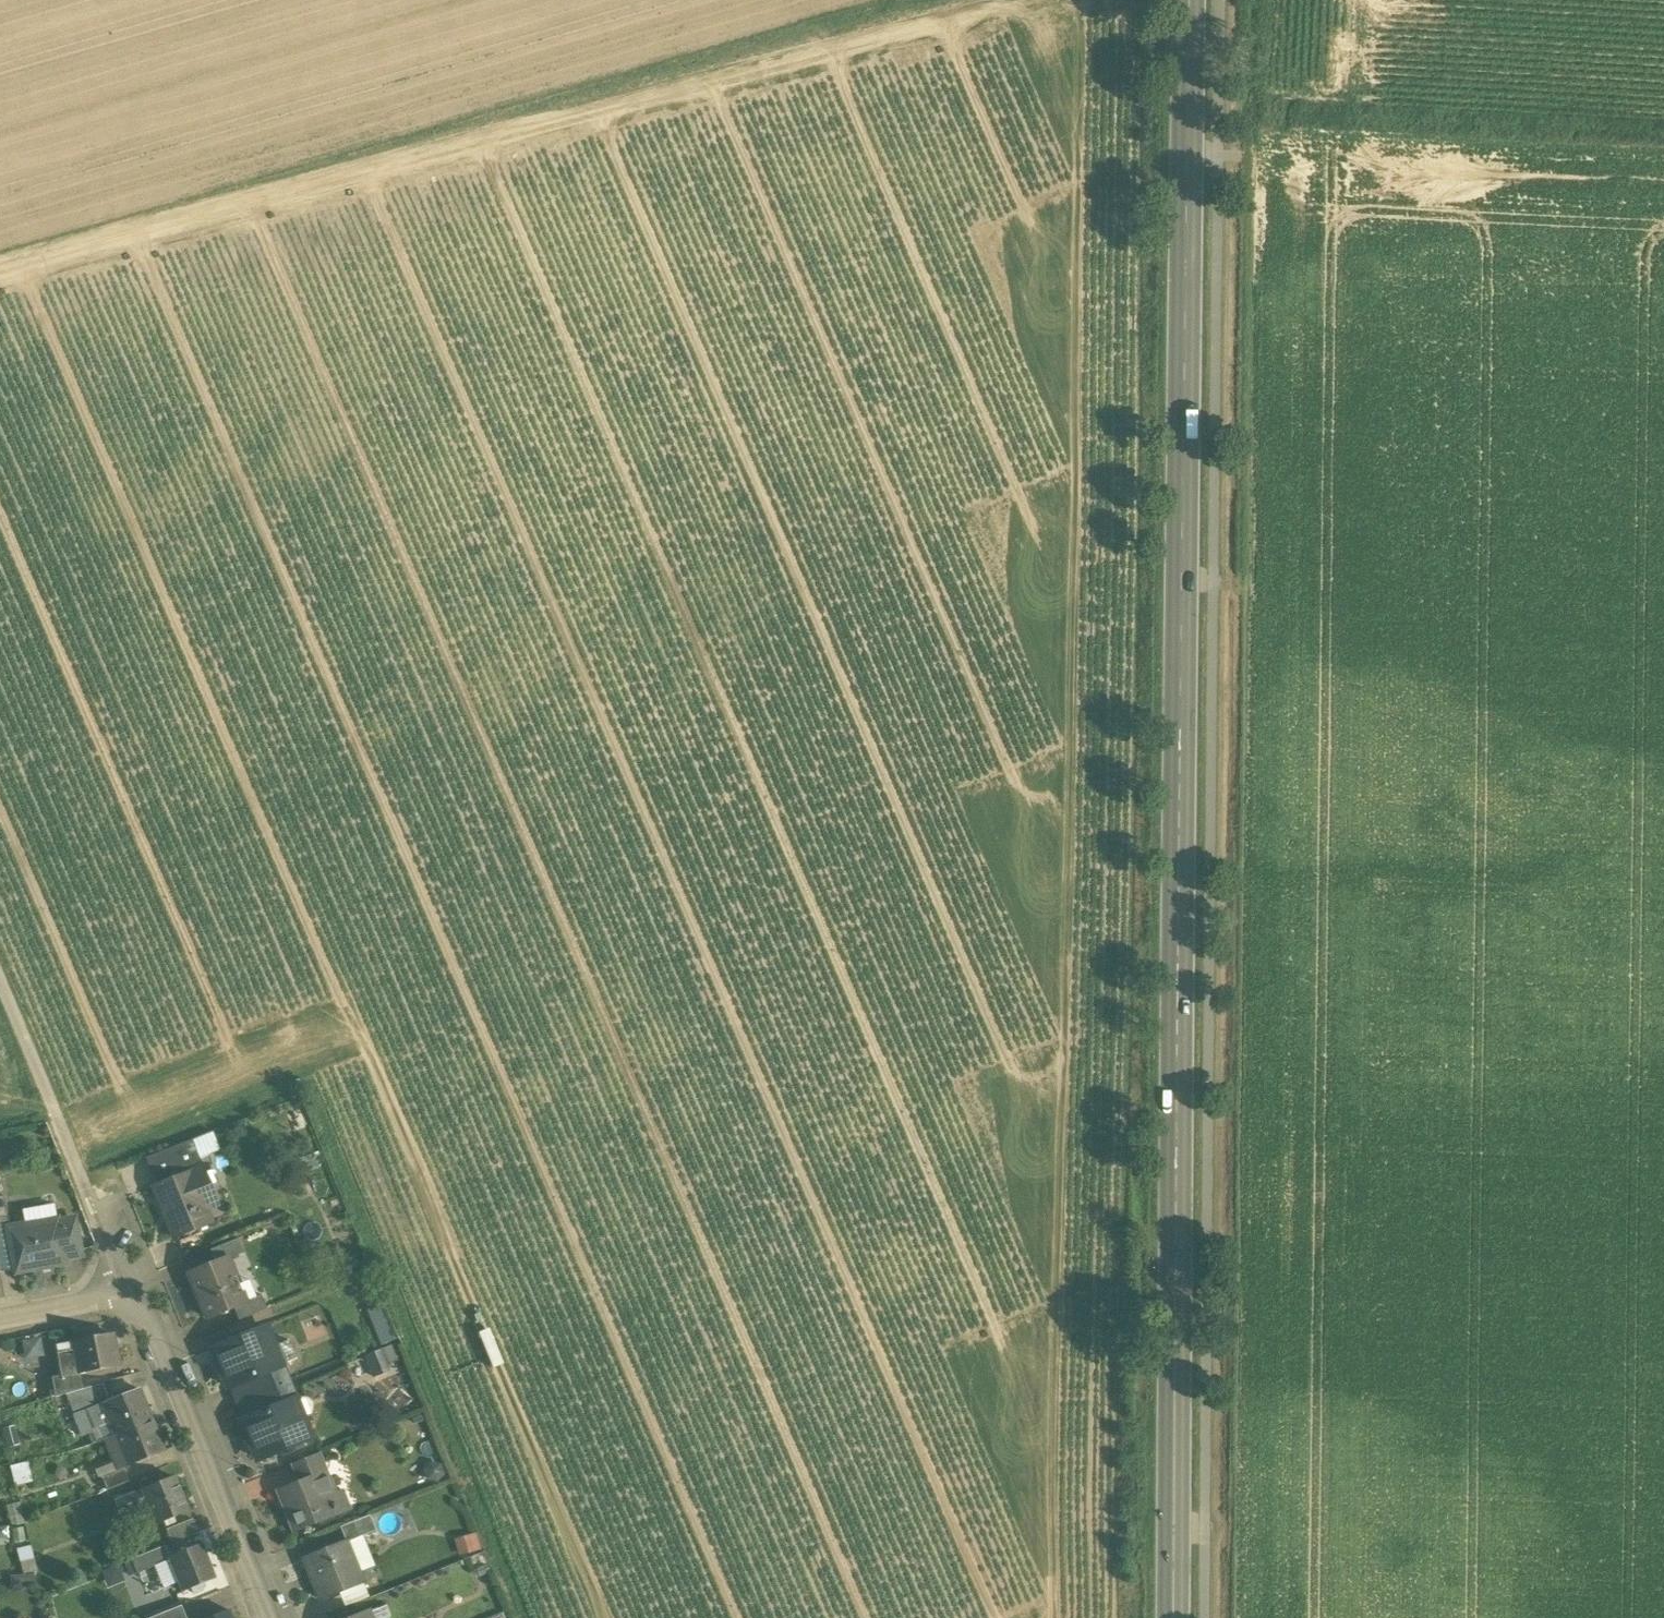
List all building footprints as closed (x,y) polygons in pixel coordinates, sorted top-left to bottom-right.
[(191,1140),(144,1159),(155,1186),(189,1172),(189,1173),(202,1168),(191,1140)] [(155,1186),(152,1187),(173,1239),(210,1224),(200,1197),(212,1192),(202,1168),(189,1173),(189,1172),(155,1186)] [(0,1197),(0,1226),(9,1224),(3,1196),(0,1197)] [(9,1228),(7,1228),(15,1270),(16,1273),(65,1264),(64,1257),(58,1223),(57,1219),(9,1228)] [(75,1220),(58,1223),(64,1257),(81,1254),(75,1220)] [(0,1226),(0,1272),(15,1270),(7,1228),(9,1228),(9,1224),(0,1226)] [(237,1239),(209,1251),(214,1264),(227,1259),(228,1260),(243,1253),(237,1239)] [(214,1264),(187,1274),(206,1319),(232,1308),(245,1303),(244,1302),(228,1260),(227,1259),(214,1264)] [(260,1295),(244,1302),(245,1303),(232,1308),(238,1321),(266,1310),(260,1295)] [(263,1328),(213,1348),(229,1388),(230,1388),(284,1366),(283,1363),(271,1368),(264,1352),(272,1348),(263,1328)] [(112,1335),(72,1343),(74,1354),(78,1375),(79,1375),(118,1367),(112,1335)] [(287,1341),(272,1348),(264,1352),(271,1368),(283,1363),(295,1359),(287,1341)] [(391,1343),(357,1353),(375,1410),(406,1401),(396,1368),(399,1367),(391,1343)] [(74,1354),(57,1357),(61,1377),(61,1378),(78,1375),(74,1354)] [(284,1366),(230,1388),(236,1404),(290,1382),(284,1366)] [(78,1375),(61,1378),(61,1377),(51,1379),(55,1398),(65,1395),(82,1390),(79,1375),(78,1375)] [(290,1382),(236,1404),(243,1420),(297,1398),(290,1382)] [(82,1390),(65,1395),(73,1415),(101,1404),(109,1401),(102,1385),(82,1390)] [(109,1401),(101,1404),(114,1436),(151,1421),(138,1389),(109,1401)] [(243,1420),(242,1420),(258,1460),(309,1440),(294,1402),(298,1400),(297,1398),(243,1420)] [(73,1415),(82,1437),(81,1437),(83,1443),(85,1442),(87,1447),(103,1440),(114,1436),(101,1404),(73,1415)] [(151,1421),(114,1436),(119,1450),(126,1466),(126,1467),(163,1452),(151,1421)] [(114,1436),(103,1440),(109,1454),(119,1450),(114,1436)] [(319,1454),(290,1465),(298,1483),(323,1473),(323,1475),(327,1474),(319,1454)] [(126,1466),(100,1476),(106,1491),(132,1481),(126,1467),(126,1466)] [(298,1483),(283,1489),(292,1510),(284,1513),(292,1532),(349,1509),(341,1490),(331,1494),(323,1475),(323,1473),(298,1483)] [(173,1478),(141,1491),(147,1505),(155,1525),(187,1512),(173,1478)] [(141,1491),(114,1502),(120,1516),(147,1505),(141,1491)] [(369,1516),(339,1528),(345,1542),(346,1543),(375,1531),(369,1516)] [(452,1538),(458,1554),(479,1547),(474,1531),(452,1538)] [(345,1542),(303,1559),(320,1600),(362,1583),(346,1543),(345,1542)] [(168,1557),(168,1558),(169,1560),(181,1592),(191,1588),(199,1585),(214,1579),(201,1544),(168,1557)] [(164,1546),(131,1560),(137,1574),(169,1560),(168,1558),(168,1557),(164,1546)] [(199,1585),(191,1588),(193,1594),(201,1590),(199,1585)] [(151,1617),(185,1617),(180,1606),(151,1617)]
